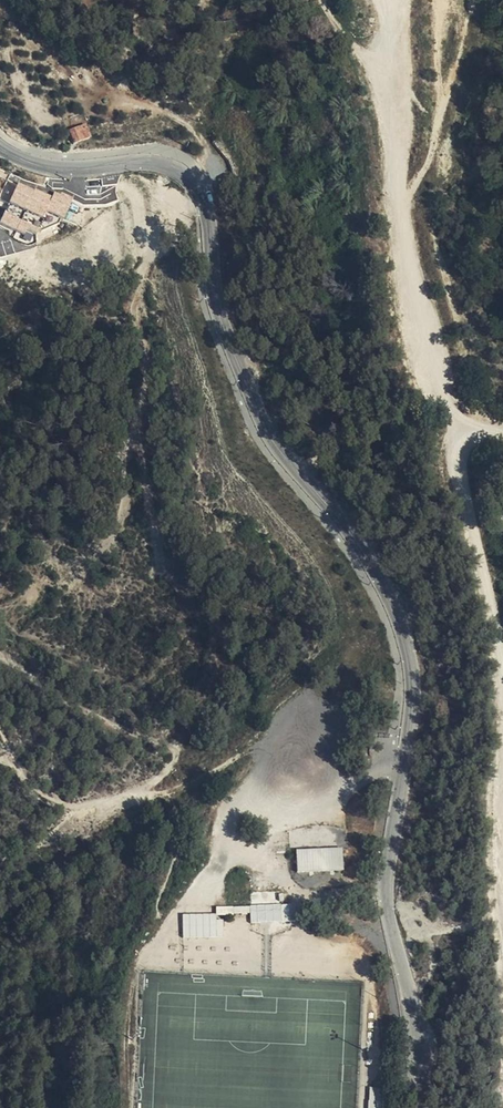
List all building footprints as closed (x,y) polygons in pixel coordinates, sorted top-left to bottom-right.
[(87,126),(71,131),(74,140),(89,136),(87,126)] [(52,197),(18,183),(10,202),(43,217),(46,209),(52,197)] [(55,191),(52,197),(46,209),(64,217),(74,197),(62,192),(61,194),(55,191)] [(21,219),(6,211),(0,223),(16,230),(21,219)] [(40,227),(21,219),(16,230),(25,234),(28,228),(37,233),(40,227)] [(343,846),(296,850),(297,871),(344,868),(343,846)] [(250,907),(250,912),(277,912),(277,891),(251,891),(250,907)] [(250,915),(250,912),(250,907),(233,907),(233,916),(250,915)] [(183,913),(183,936),(224,935),(223,919),(217,919),(217,912),(183,913)] [(370,1107),(384,1107),(384,1087),(370,1087),(370,1107)]
